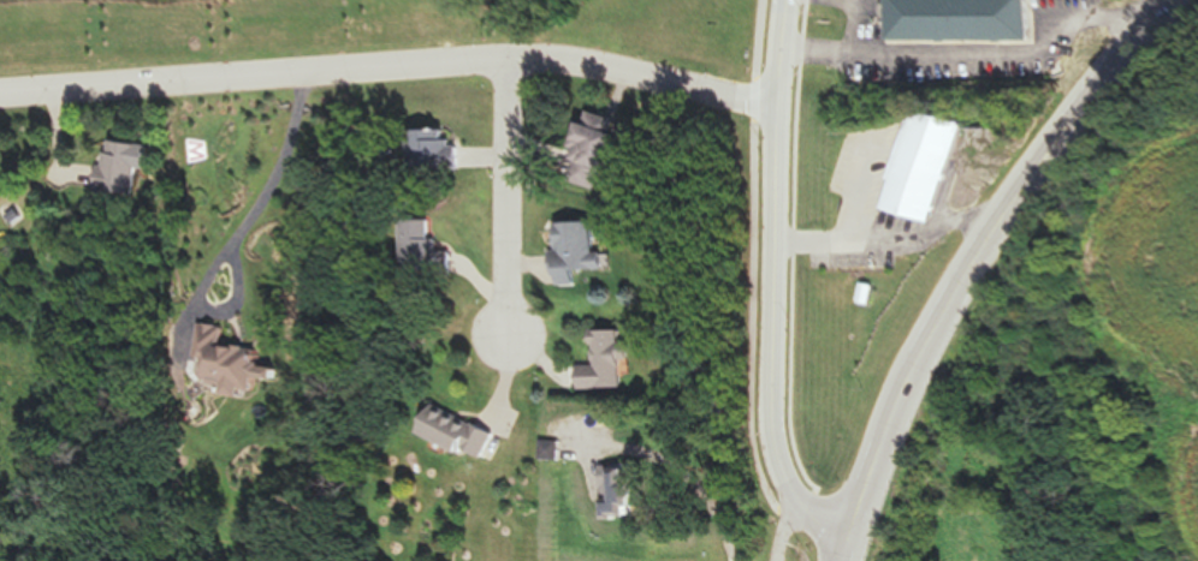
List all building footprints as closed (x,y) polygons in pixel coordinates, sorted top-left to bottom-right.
[(897,41),(1034,41),(1034,0),(897,0),(897,41)] [(888,210),(936,223),(964,121),(916,108),(888,210)] [(629,123),(593,109),(572,161),(608,175),(629,123)] [(464,169),(464,140),(448,140),(448,133),(435,133),(435,169),(464,169)] [(149,143),(112,138),(105,189),(142,195),(149,143)] [(412,220),(411,277),(458,277),(458,251),(441,251),(442,220),(412,220)] [(601,223),(562,222),(561,286),(582,286),(582,271),(610,271),(610,254),(601,254),(601,223)] [(260,392),(263,350),(230,347),(231,327),(212,325),(206,391),(250,395),(250,391),(260,392)] [(630,389),(630,360),(636,360),(636,331),(599,331),(599,366),(583,366),(583,389),(630,389)] [(427,431),(491,464),(505,437),(441,404),(427,431)] [(605,520),(637,520),(637,470),(606,470),(605,520)]
